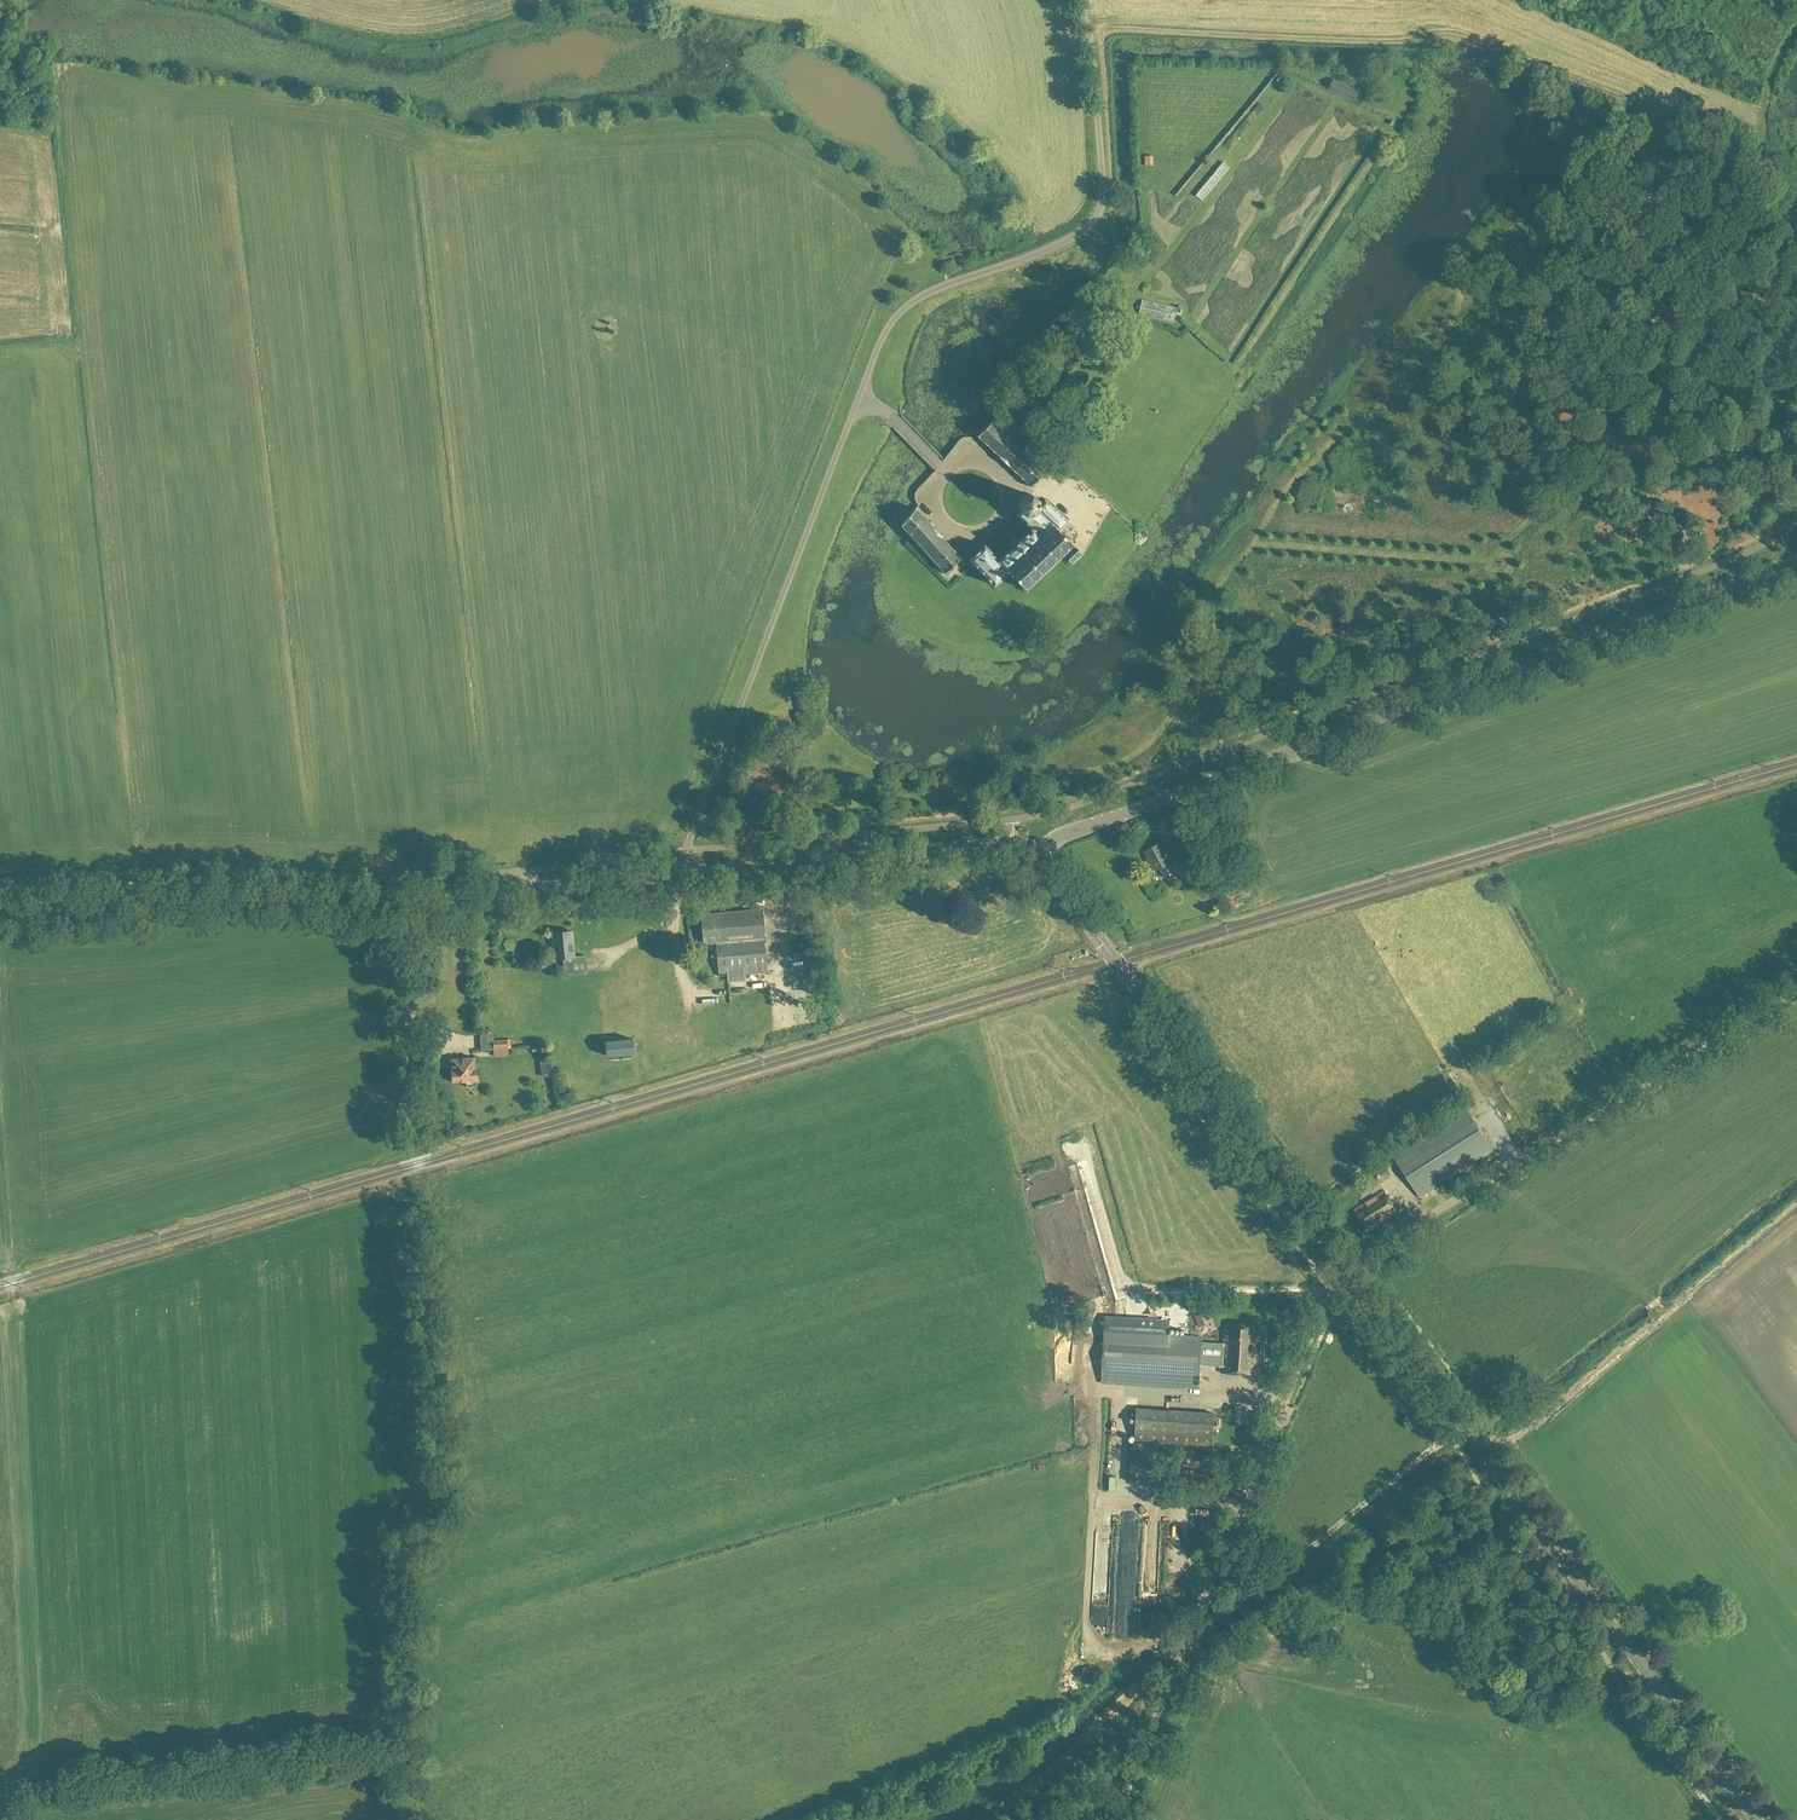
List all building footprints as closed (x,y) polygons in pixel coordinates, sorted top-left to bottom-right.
[(1333,78),(1328,89),(1355,101),(1360,91),(1333,78)] [(1230,167),(1223,161),(1196,194),(1202,200),(1230,167)] [(1137,313),(1173,321),(1176,307),(1141,299),(1137,313)] [(1003,404),(1014,415),(1033,396),(1021,385),(1003,404)] [(997,415),(978,435),(1031,485),(1045,471),(1027,454),(1032,449),(997,415)] [(1046,498),(1043,501),(1038,506),(1037,497),(1031,493),(1023,494),(1018,501),(1019,508),(1021,510),(1017,514),(1031,529),(999,559),(985,544),(969,559),(994,585),(1009,571),(1025,588),(1062,553),(1070,562),(1080,552),(1061,531),(1064,528),(1061,525),(1067,519),(1046,498)] [(911,534),(945,572),(961,558),(916,508),(900,522),(911,534)] [(1604,563),(1602,543),(1587,545),(1589,565),(1604,563)] [(540,809),(539,798),(528,798),(529,810),(540,809)] [(1160,843),(1145,851),(1156,870),(1160,868),(1165,877),(1184,867),(1179,857),(1171,862),(1160,843)] [(1705,904),(1704,921),(1720,921),(1720,904),(1705,904)] [(764,938),(761,909),(701,914),(703,943),(715,942),(764,938)] [(577,951),(575,931),(572,931),(572,930),(553,932),(555,958),(564,957),(565,973),(587,970),(586,955),(575,956),(574,952),(577,951)] [(813,944),(812,937),(802,938),(803,945),(813,944)] [(766,971),(764,938),(715,942),(718,975),(727,975),(727,981),(743,980),(743,973),(766,971)] [(547,959),(538,960),(539,968),(548,968),(547,959)] [(599,971),(617,971),(617,961),(599,962),(599,971)] [(493,1039),(494,1048),(494,1056),(508,1055),(508,1048),(513,1048),(512,1039),(507,1039),(507,1038),(493,1039)] [(632,1038),(606,1040),(608,1055),(634,1053),(632,1038)] [(474,1058),(451,1059),(452,1070),(451,1070),(452,1082),(466,1081),(466,1087),(476,1086),(476,1081),(477,1081),(477,1069),(475,1069),(474,1058)] [(576,1067),(575,1058),(549,1058),(549,1068),(576,1067)] [(1493,1150),(1466,1108),(1393,1155),(1420,1196),(1493,1150)] [(1369,1173),(1376,1184),(1380,1181),(1387,1177),(1380,1166),(1373,1170),(1369,1173)] [(1384,1189),(1357,1208),(1354,1210),(1368,1230),(1398,1209),(1394,1204),(1384,1189)] [(1192,1308),(1195,1314),(1205,1310),(1203,1304),(1192,1308)] [(1225,1322),(1224,1343),(1222,1362),(1222,1372),(1255,1375),(1259,1325),(1225,1322)] [(1222,1362),(1224,1343),(1201,1342),(1202,1336),(1105,1331),(1102,1382),(1199,1388),(1200,1361),(1222,1362)] [(1137,1408),(1135,1442),(1212,1447),(1214,1413),(1137,1408)]
